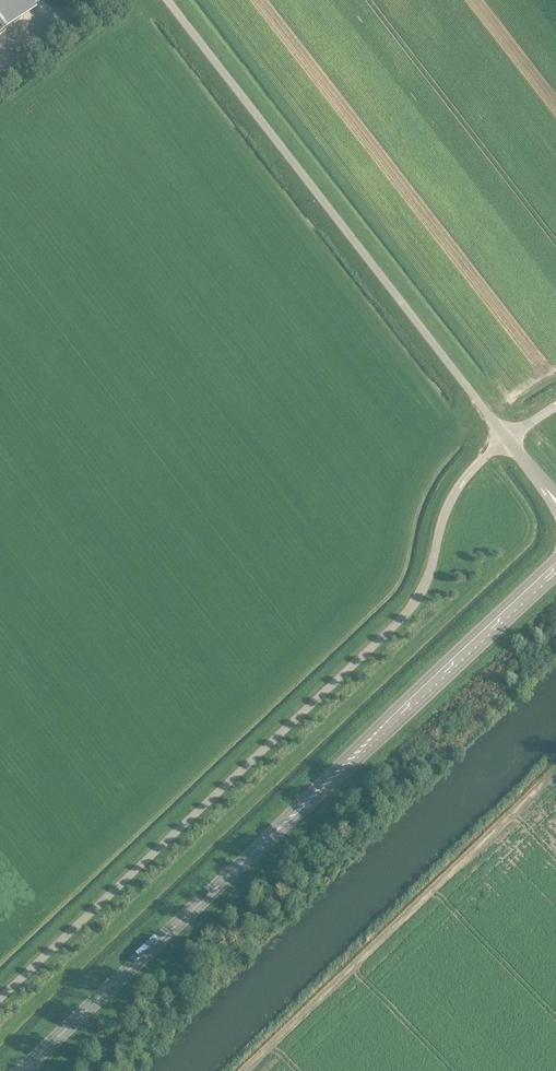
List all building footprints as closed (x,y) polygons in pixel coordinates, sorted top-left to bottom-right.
[(33,11),(25,0),(0,0),(0,36),(33,11)]
